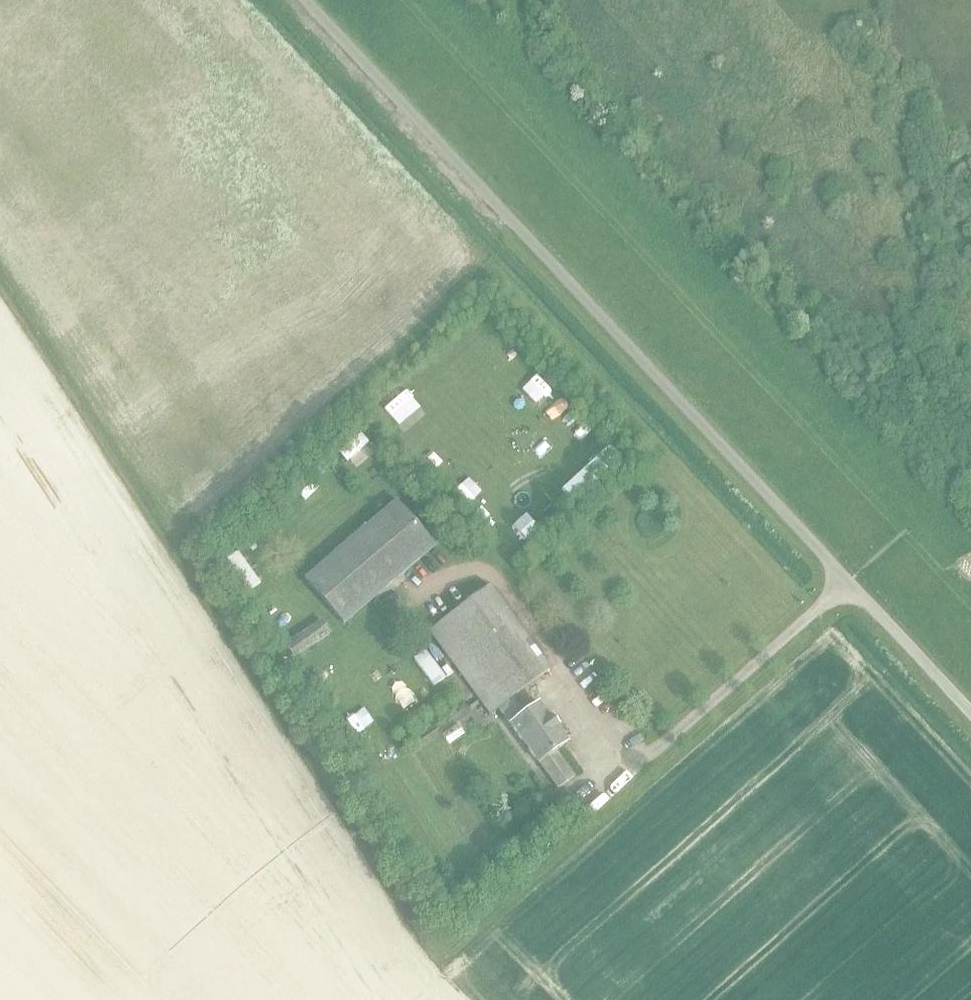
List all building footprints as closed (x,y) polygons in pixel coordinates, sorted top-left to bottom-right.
[(412,409),(426,395),(411,380),(397,394),(412,409)] [(306,578),(344,624),(437,548),(399,501),(306,578)] [(542,699),(521,714),(510,698),(553,667),(492,583),(430,628),(465,676),(483,697),(493,711),(501,706),(559,786),(579,772),(561,747),(571,740),(542,699)] [(286,644),(296,659),(332,633),(322,619),(286,644)]
